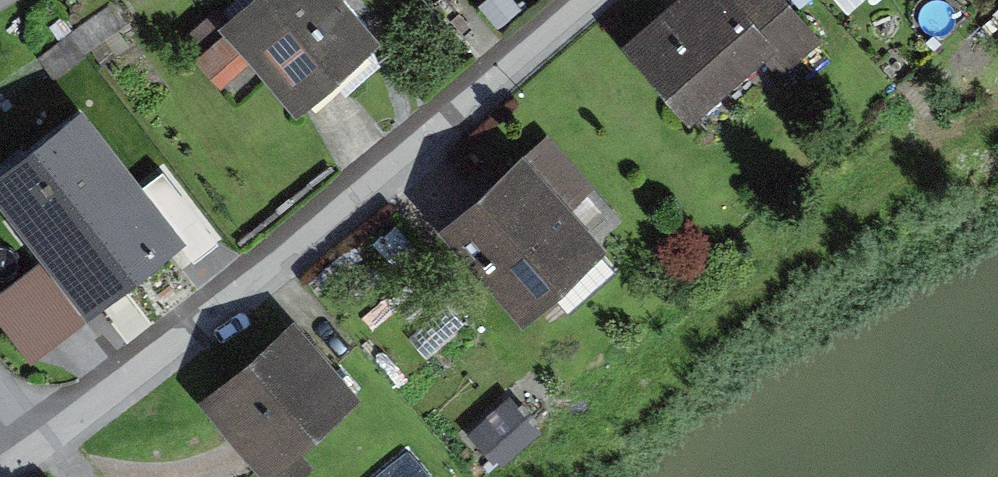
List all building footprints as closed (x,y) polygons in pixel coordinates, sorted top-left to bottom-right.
[(344,0),(225,0),(209,14),(252,65),(287,105),(372,33),(344,0)] [(617,47),(684,126),(763,60),(778,47),(739,0),(673,0),(617,47)] [(791,0),(739,0),(778,47),(763,60),(781,81),(827,42),(791,0)] [(252,65),(209,14),(186,33),(229,84),(252,65)] [(73,97),(0,153),(0,201),(44,258),(50,266),(146,192),(73,97)] [(575,209),(601,185),(549,127),(523,151),(575,209)] [(516,143),(430,220),(516,316),(602,239),(575,209),(523,151),(516,143)] [(37,357),(89,317),(50,266),(44,258),(0,292),(0,309),(37,357)] [(293,311),(195,394),(263,474),(361,390),(293,311)] [(547,427),(516,390),(470,430),(501,466),(547,427)]
